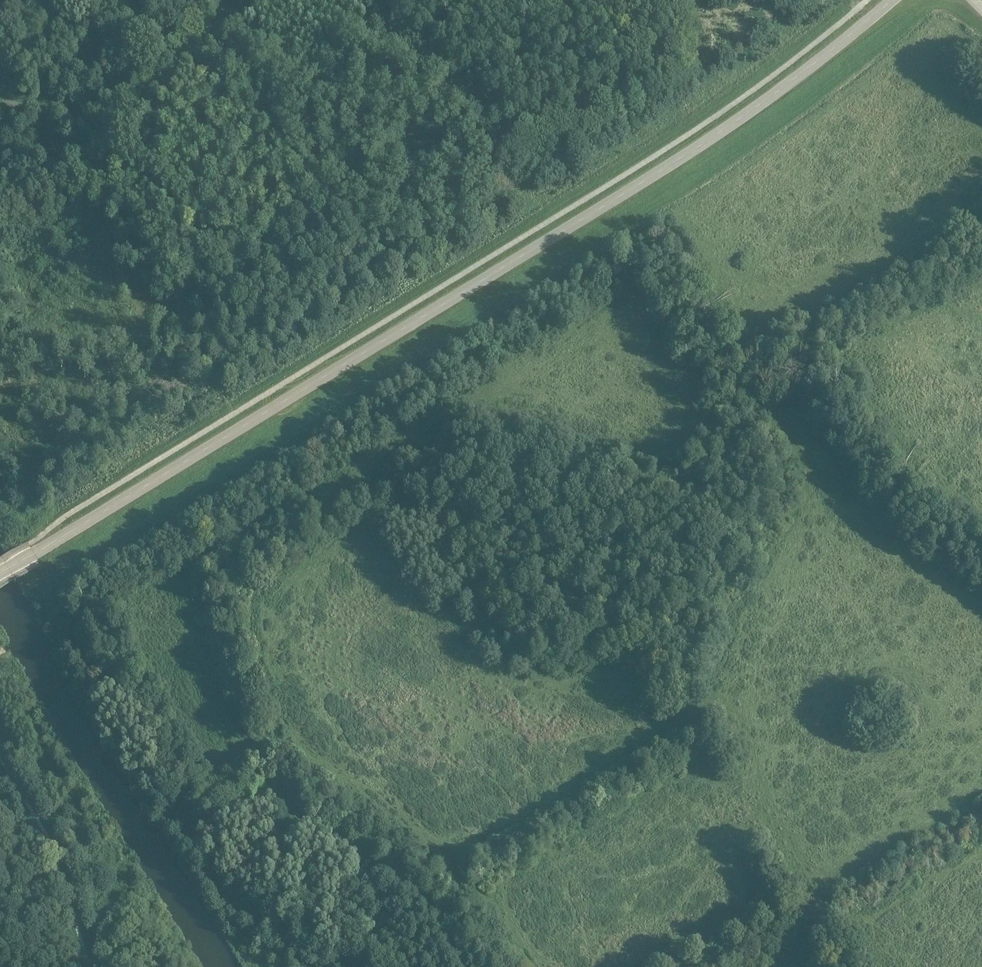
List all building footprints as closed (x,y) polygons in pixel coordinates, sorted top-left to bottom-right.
[(80,645),(75,649),(82,657),(86,653),(80,645)]
